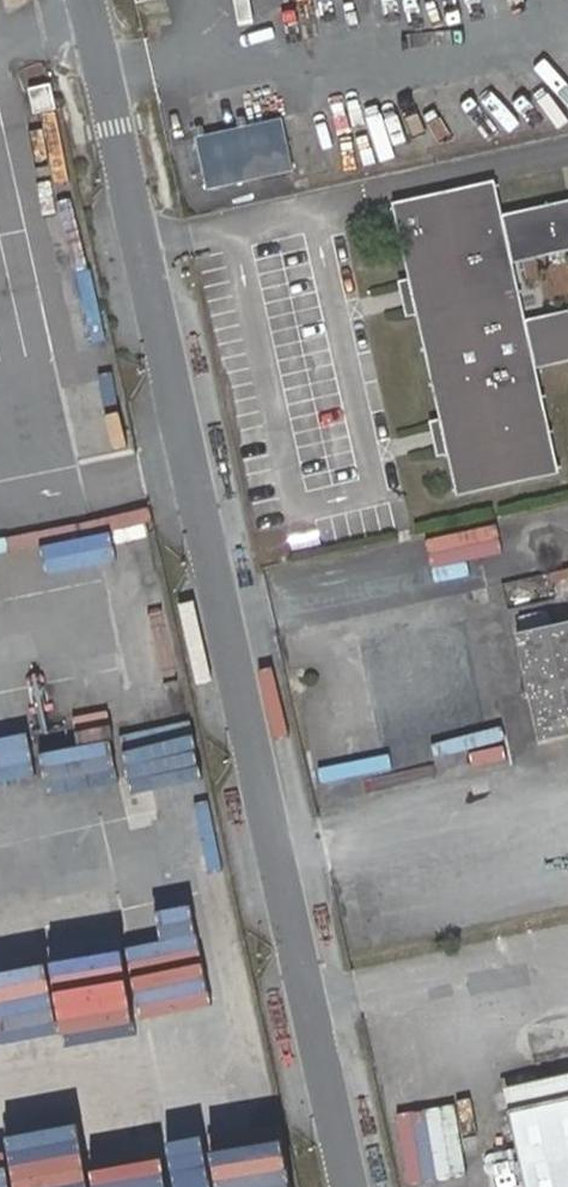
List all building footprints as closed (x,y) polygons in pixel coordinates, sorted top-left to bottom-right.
[(33,114),(53,108),(48,85),(27,90),(33,114)] [(206,193),(291,176),(279,123),(195,140),(206,193)] [(567,358),(567,214),(502,227),(496,192),(401,212),(461,491),(548,473),(525,368),(567,358)] [(515,642),(540,747),(567,741),(567,629),(515,642)] [(151,868),(162,924),(235,909),(224,853),(151,868)] [(511,1112),(567,1099),(567,1072),(505,1087),(511,1112)] [(511,1112),(528,1186),(567,1186),(567,1099),(511,1112)]
